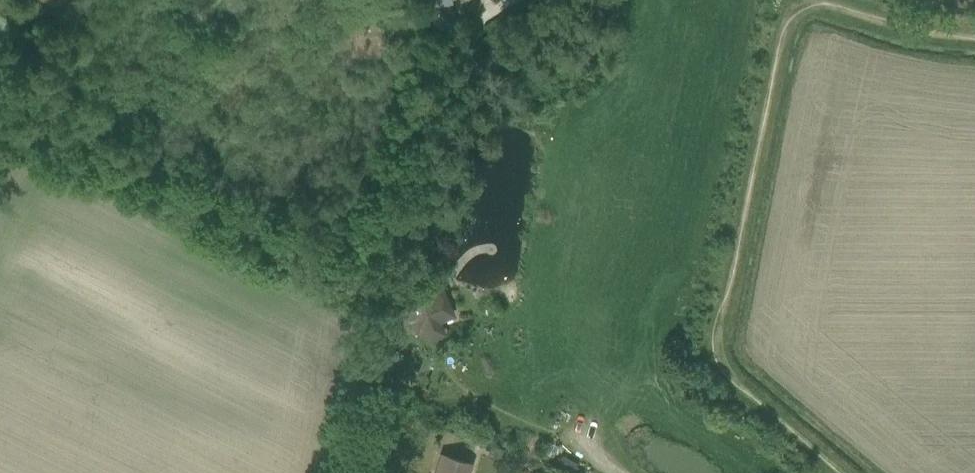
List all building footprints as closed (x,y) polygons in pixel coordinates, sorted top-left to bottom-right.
[(452,4),(451,0),(423,0),(426,11),(452,4)] [(442,323),(457,317),(444,289),(433,290),(425,281),(390,297),(408,334),(416,334),(420,336),(425,341),(430,342),(447,334),(442,323)] [(474,463),(440,453),(434,472),(470,472),(474,463)] [(563,472),(571,472),(577,463),(561,455),(559,458),(555,456),(550,467),(563,472)]
